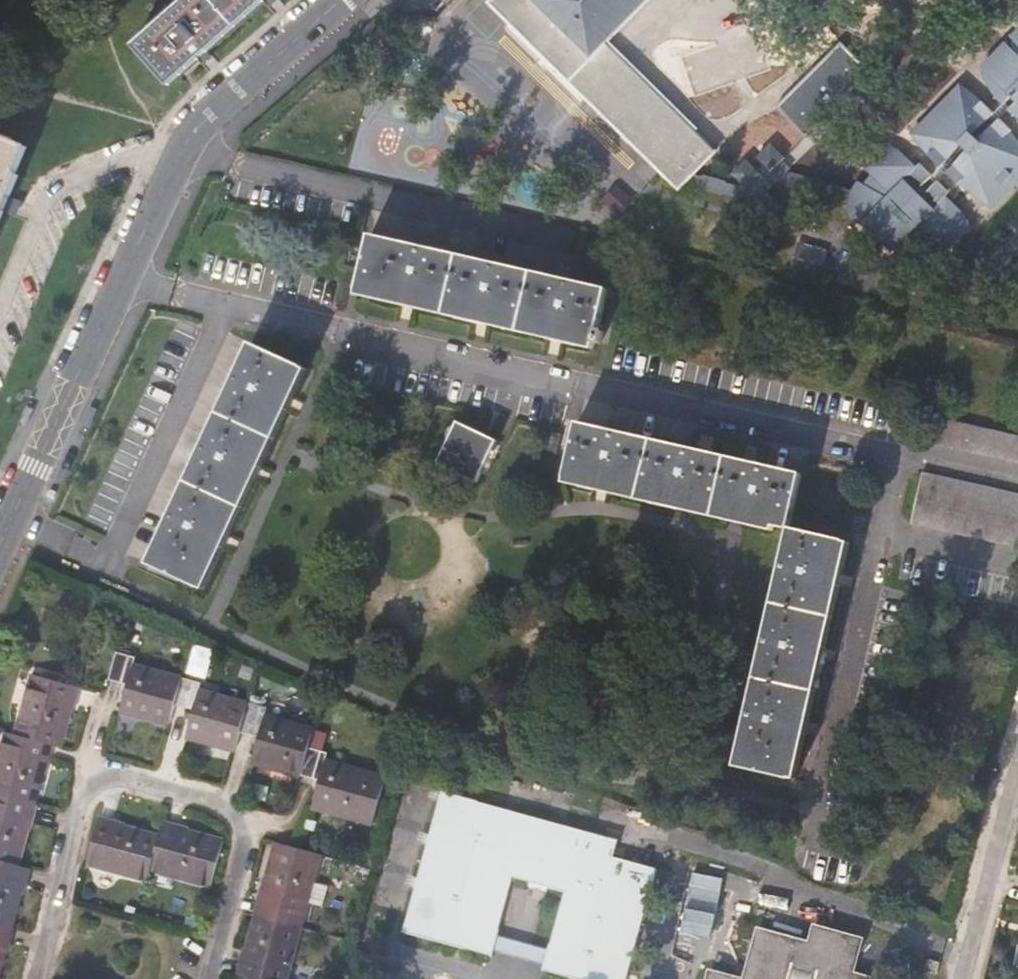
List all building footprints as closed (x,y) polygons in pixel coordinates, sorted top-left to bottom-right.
[(136,46),(170,85),(198,60),(206,53),(261,4),(266,0),(188,0),(136,46)] [(261,4),(267,10),(276,3),(273,0),(266,0),(261,4)] [(692,174),(715,151),(607,45),(593,57),(534,0),(492,0),(490,2),(678,188),(682,183),(692,174)] [(607,45),(650,0),(534,0),(593,57),(607,45)] [(1011,39),(1014,41),(1009,46),(1006,44),(982,68),(984,71),(981,73),(983,76),(984,79),(985,82),(987,85),(988,87),(990,90),(992,93),(994,95),(996,98),(998,100),(1002,105),(1010,96),(1016,102),(1008,111),(1010,113),(1012,114),(1014,116),(1017,118),(1017,119),(1017,32),(1011,39)] [(774,108),(803,137),(810,144),(877,77),(841,41),(774,108)] [(206,53),(198,60),(203,67),(212,59),(206,53)] [(943,165),(949,160),(954,165),(949,170),(961,183),(963,180),(983,199),(990,207),(1017,179),(1017,143),(1009,133),(1012,130),(1000,119),(994,124),(988,119),(994,114),(990,108),(982,101),(960,85),(912,135),(931,153),(938,160),(939,160),(943,165)] [(990,108),(994,114),(988,119),(994,124),(1000,119),(1008,111),(1016,102),(1010,96),(1002,105),(998,100),(990,108)] [(4,210),(10,196),(18,175),(15,173),(26,146),(0,136),(0,219),(4,210)] [(782,161),(779,165),(784,169),(810,144),(803,137),(783,156),(785,158),(782,161)] [(783,156),(771,144),(757,159),(763,165),(757,171),(746,160),(732,175),(743,186),(742,188),(692,174),(682,183),(739,198),(747,206),(749,204),(763,217),(778,202),(767,194),(776,182),(850,202),(849,206),(859,223),(863,219),(868,224),(866,226),(890,249),(892,247),(896,252),(893,256),(910,266),(932,256),(929,251),(941,241),(947,248),(970,229),(963,216),(955,208),(945,198),(950,193),(938,181),(928,191),(923,186),(933,175),(928,171),(921,163),(915,168),(898,152),(884,145),(865,168),(872,175),(862,186),(859,185),(854,191),(787,173),(785,173),(786,171),(784,169),(779,165),(782,161),(785,158),(783,156)] [(928,171),(933,175),(923,186),(928,191),(938,181),(949,170),(954,165),(949,160),(943,165),(939,160),(928,171)] [(653,171),(646,178),(653,185),(660,178),(653,171)] [(19,200),(10,196),(4,210),(13,214),(19,200)] [(607,289),(573,281),(370,234),(358,292),(594,346),(607,289)] [(251,342),(148,564),(201,587),(305,367),(251,342)] [(935,415),(929,441),(1017,461),(1017,434),(935,415)] [(457,421),(437,462),(477,482),(497,440),(457,421)] [(789,530),(789,528),(801,473),(576,421),(564,477),(789,530)] [(555,453),(559,433),(552,432),(548,451),(555,453)] [(1017,547),(1017,494),(922,473),(911,524),(1017,547)] [(856,535),(861,515),(851,514),(847,533),(856,535)] [(845,540),(789,528),(789,530),(735,766),(793,777),(845,540)] [(169,726),(175,705),(182,677),(134,663),(135,657),(117,651),(109,679),(127,684),(120,712),(169,726)] [(14,734),(52,745),(61,747),(78,687),(33,673),(14,734)] [(241,731),(248,703),(199,689),(201,682),(182,677),(175,705),(187,708),(184,717),(190,720),(187,736),(235,750),(241,731)] [(266,708),(248,703),(241,731),(259,735),(252,761),(300,775),(308,750),(314,728),(265,714),(266,708)] [(52,745),(14,734),(5,732),(0,748),(0,859),(19,865),(52,745)] [(308,750),(300,775),(319,780),(312,807),(373,824),(386,776),(326,759),(327,755),(308,750)] [(549,949),(545,964),(544,970),(578,978),(627,978),(657,868),(614,856),(618,839),(441,790),(403,932),(491,955),(493,950),(497,935),(512,877),(564,892),(549,949)] [(150,868),(160,835),(100,817),(87,865),(146,882),(150,868)] [(163,821),(160,835),(150,868),(210,886),(224,839),(163,821)] [(249,975),(261,978),(287,978),(308,904),(311,894),(314,883),(321,855),(276,841),(237,972),(249,975)] [(19,865),(0,859),(0,974),(30,867),(19,865)] [(314,883),(311,894),(308,904),(323,907),(327,886),(314,883)] [(850,974),(859,939),(817,929),(812,945),(760,931),(746,978),(784,978),(790,959),(832,970),(830,978),(867,978),(850,974)] [(493,950),(545,964),(549,949),(497,935),(493,950)] [(832,970),(790,959),(784,978),(830,978),(832,970)] [(938,974),(941,963),(929,960),(926,971),(938,974)]
